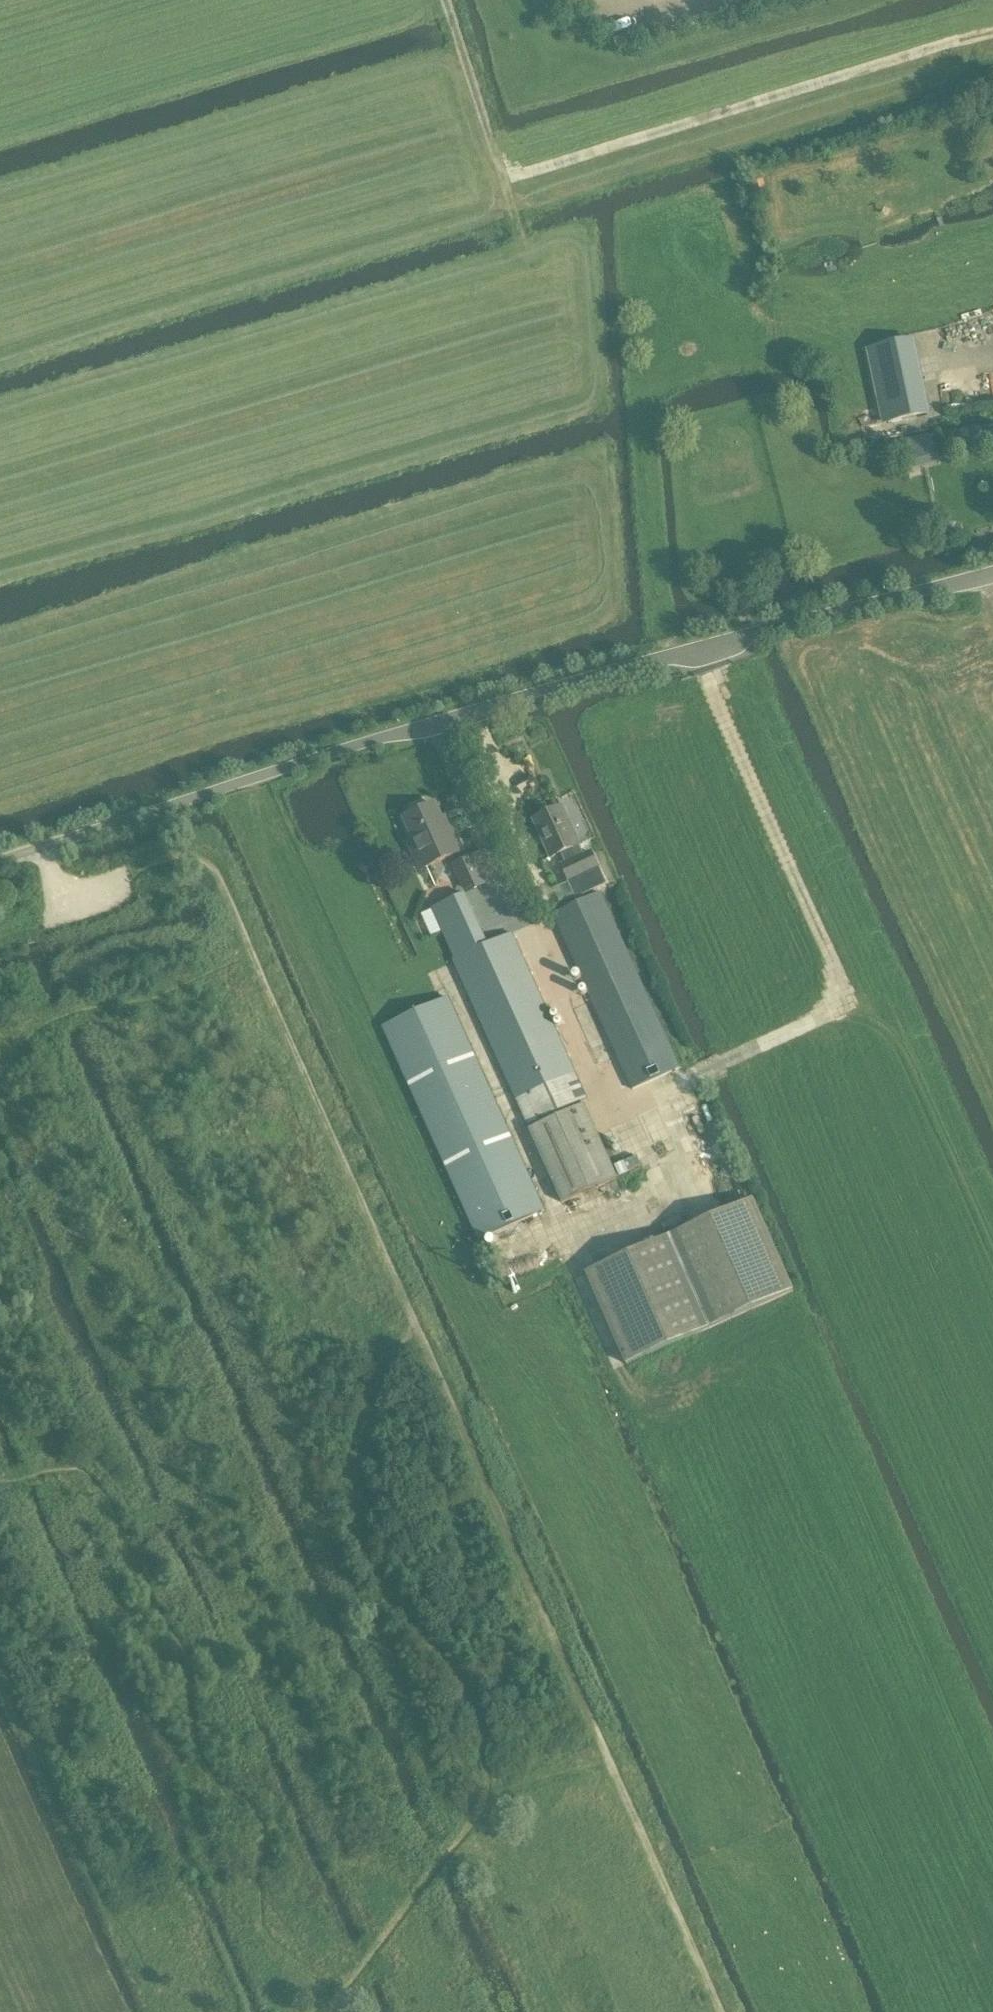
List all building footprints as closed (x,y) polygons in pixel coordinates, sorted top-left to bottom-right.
[(763,181),(753,184),(757,196),(767,193),(763,181)] [(931,415),(915,340),(867,350),(883,425),(931,415)] [(411,815),(404,819),(414,842),(409,844),(421,871),(426,868),(462,852),(450,825),(445,828),(435,805),(427,808),(426,806),(422,804),(411,809),(410,813),(411,815)] [(562,809),(534,821),(551,858),(561,854),(566,865),(562,867),(567,878),(576,899),(605,885),(591,854),(584,857),(562,809)] [(482,853),(458,864),(471,892),(494,881),(482,853)] [(547,907),(538,888),(522,895),(531,914),(547,907)] [(632,1090),(679,1069),(600,894),(553,916),(632,1090)] [(453,961),(516,1101),(528,1128),(586,1101),(511,934),(486,945),(464,895),(432,909),(455,960),(453,961)] [(479,1241),(545,1211),(448,998),(382,1028),(479,1241)] [(562,1204),(616,1179),(583,1105),(529,1130),(562,1204)] [(752,1202),(586,1274),(626,1366),(793,1293),(752,1202)]
